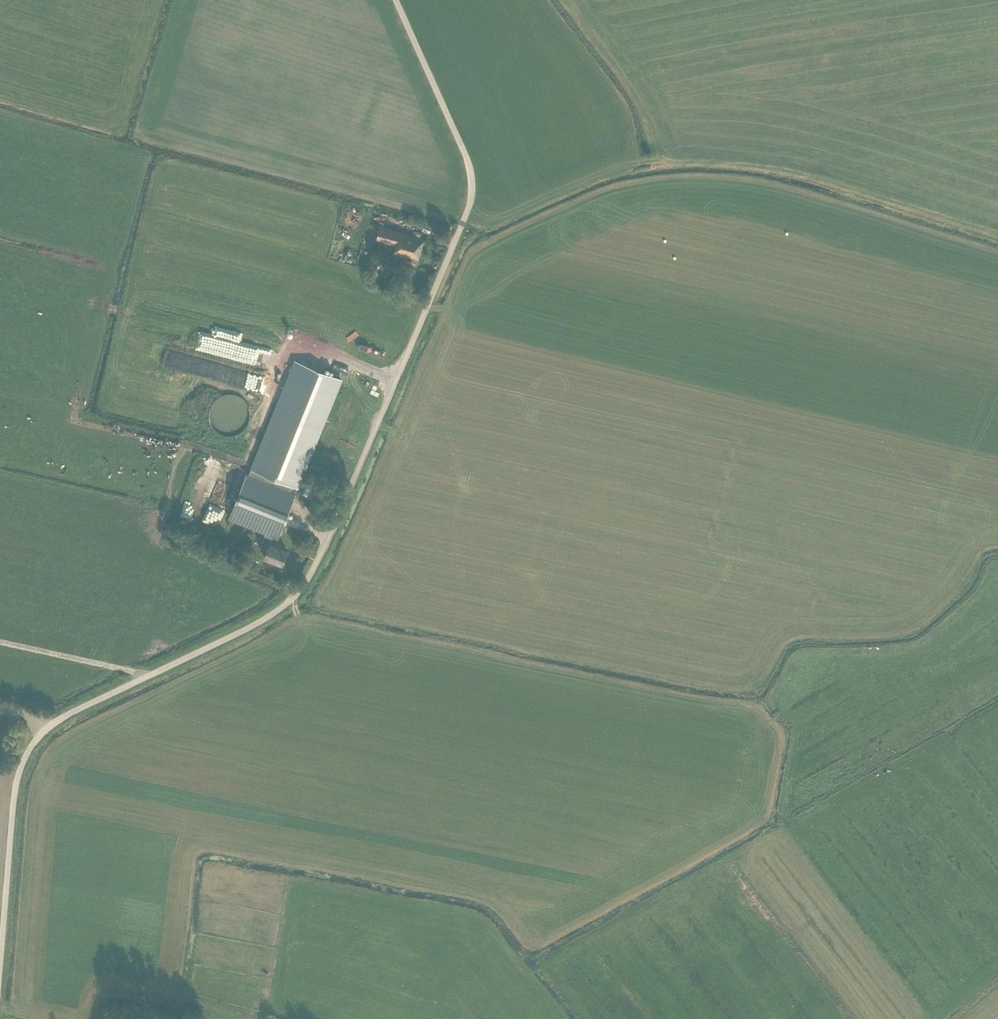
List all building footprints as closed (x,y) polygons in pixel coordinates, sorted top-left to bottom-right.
[(424,238),(421,238),(422,232),(414,230),(413,235),(380,226),(376,240),(395,245),(393,253),(404,256),(404,258),(418,262),(424,238)] [(298,487),(341,380),(295,361),(251,468),(263,473),(261,479),(247,473),(229,518),(265,533),(260,547),(267,550),(264,556),(282,563),(287,551),(270,544),(273,536),(277,538),(295,493),(297,487),(298,487)] [(237,395),(233,394),(229,393),(225,394),(221,395),(217,397),(214,401),(211,405),(210,408),(209,414),(209,418),(210,422),(211,426),(214,429),(216,432),(220,434),(224,435),(227,436),(230,436),(234,436),(238,434),(241,432),(243,430),(246,427),(247,424),(248,421),(249,417),(249,413),(249,408),(247,405),(246,402),(244,399),(241,396),(237,395)]
